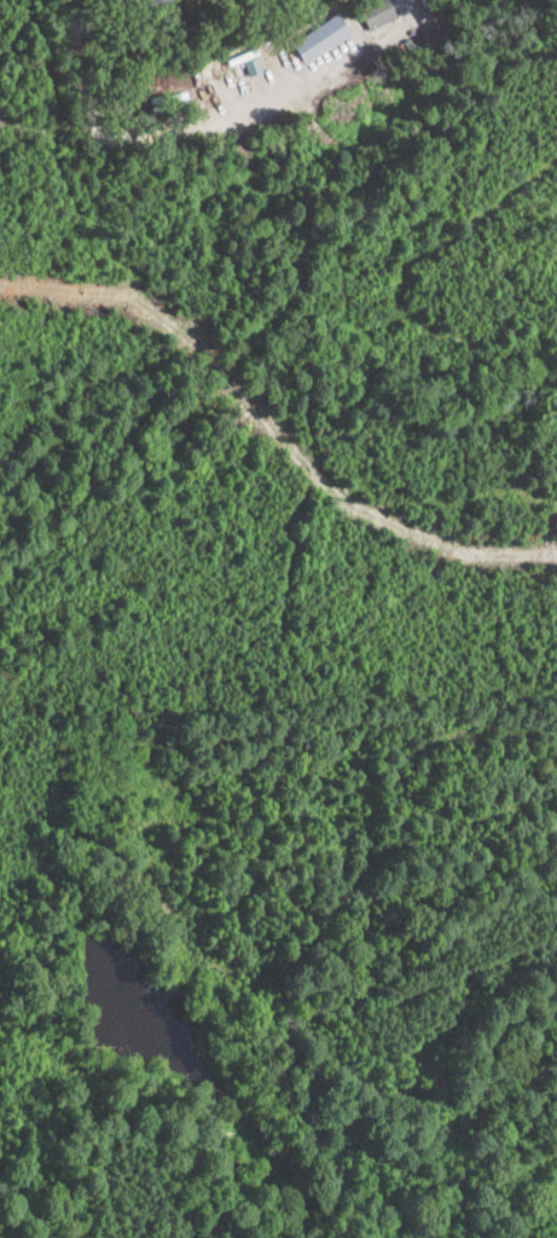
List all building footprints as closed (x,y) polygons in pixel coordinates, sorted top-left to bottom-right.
[(396,15),(389,0),(374,0),(358,7),(368,29),(396,15)] [(291,39),(302,61),(350,35),(339,14),(291,39)]
